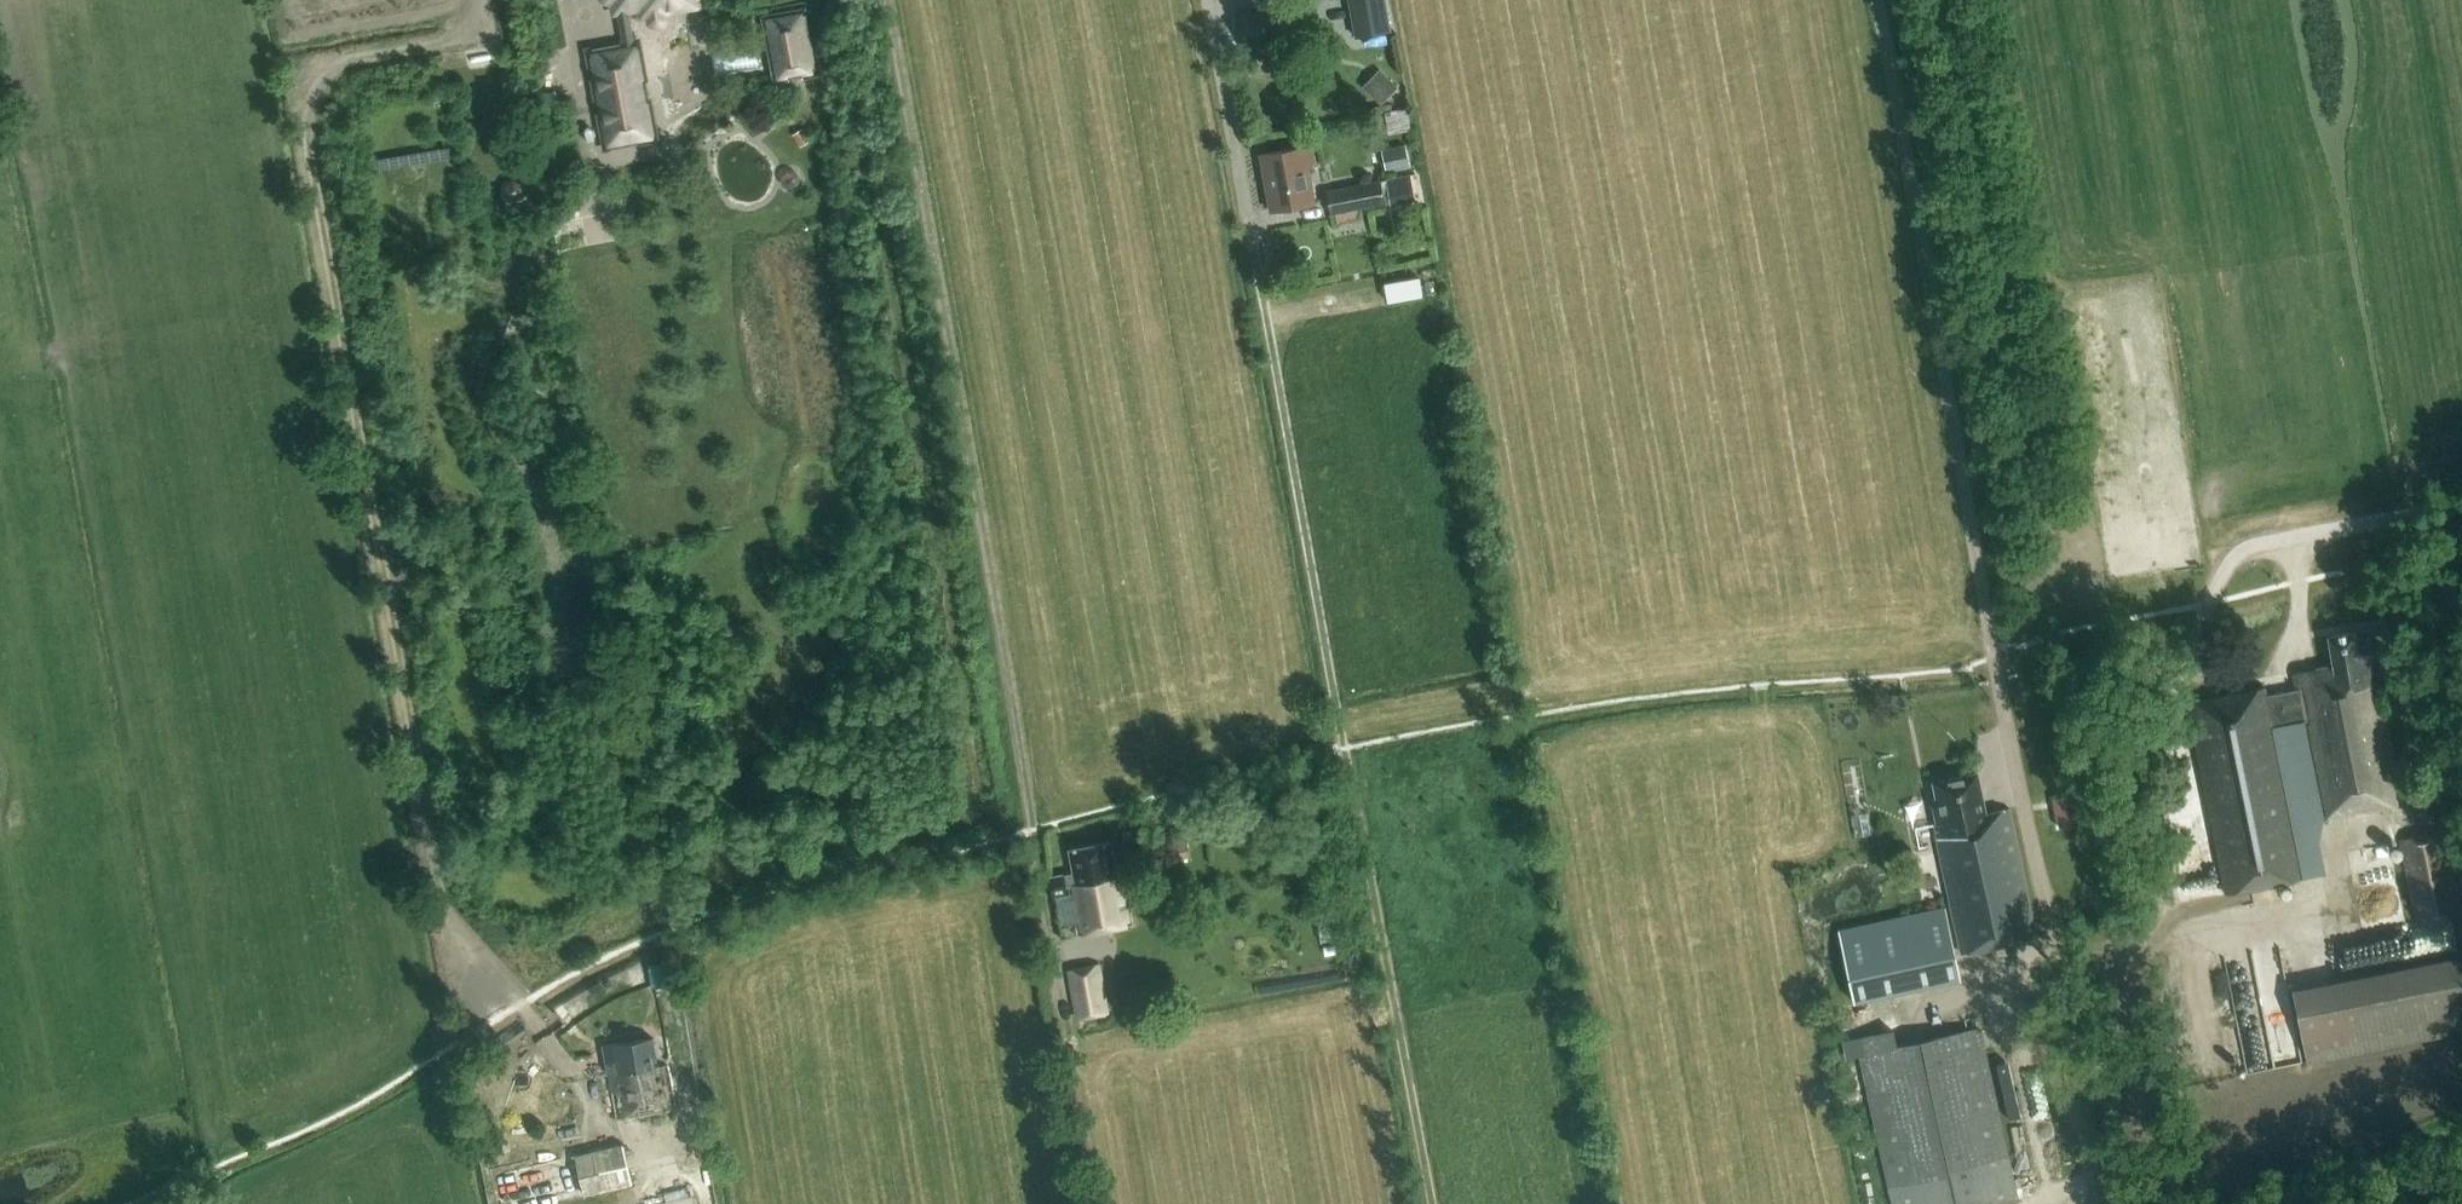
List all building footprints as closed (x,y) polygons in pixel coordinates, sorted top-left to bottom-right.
[(646,21),(650,26),(656,28),(663,26),(667,22),(669,15),(668,11),(697,6),(696,0),(604,0),(606,1),(612,2),(614,12),(617,12),(623,45),(588,51),(606,147),(654,138),(636,43),(633,43),(627,10),(640,8),(642,16),(645,15),(646,21)] [(1385,0),(1348,0),(1354,36),(1390,30),(1385,0)] [(817,74),(805,9),(762,16),(774,82),(817,74)] [(1397,87),(1378,69),(1361,86),(1379,105),(1397,87)] [(802,128),(791,134),(799,148),(810,141),(802,128)] [(1308,168),(1315,167),(1312,145),(1259,154),(1269,210),(1314,202),(1308,168)] [(1409,167),(1404,145),(1381,150),(1386,172),(1409,167)] [(1406,199),(1401,176),(1325,190),(1329,215),(1335,214),(1336,223),(1359,219),(1357,209),(1406,199)] [(1419,250),(1430,248),(1428,237),(1417,239),(1419,250)] [(2333,666),(2296,673),(2299,689),(2269,695),(2267,687),(2189,701),(2224,894),(2302,880),(2302,879),(2324,875),(2317,843),(2321,817),(2421,799),(2415,766),(2395,770),(2379,683),(2373,684),(2369,661),(2386,658),(2382,636),(2356,641),(2354,632),(2328,636),(2333,666)] [(1962,952),(2035,936),(2007,808),(1985,813),(1977,773),(1933,783),(1936,798),(1931,799),(1937,824),(1934,824),(1962,952)] [(2431,810),(2433,827),(2449,825),(2447,808),(2431,810)] [(2398,840),(2416,923),(2461,914),(2461,909),(2445,830),(2398,840)] [(1069,851),(1073,873),(1048,877),(1051,899),(1068,897),(1066,887),(1070,886),(1078,934),(1130,924),(1120,867),(1114,868),(1110,844),(1069,851)] [(1945,907),(1837,930),(1852,1001),(1960,979),(1945,907)] [(2460,955),(2291,988),(2306,1063),(2461,1033),(2461,964),(2460,955)] [(680,979),(677,960),(647,965),(651,987),(663,985),(662,982),(680,979)] [(1108,1012),(1099,963),(1066,970),(1075,1018),(1108,1012)] [(551,1008),(561,1022),(571,1015),(560,1001),(551,1008)] [(1858,1057),(1891,1203),(2002,1203),(2019,1200),(1980,1026),(1895,1045),(1892,1030),(1841,1042),(1845,1060),(1858,1057)] [(658,1066),(653,1037),(603,1046),(616,1118),(618,1117),(618,1119),(675,1109),(667,1065),(658,1066)] [(622,1145),(504,1172),(511,1203),(544,1203),(631,1184),(622,1145)]
